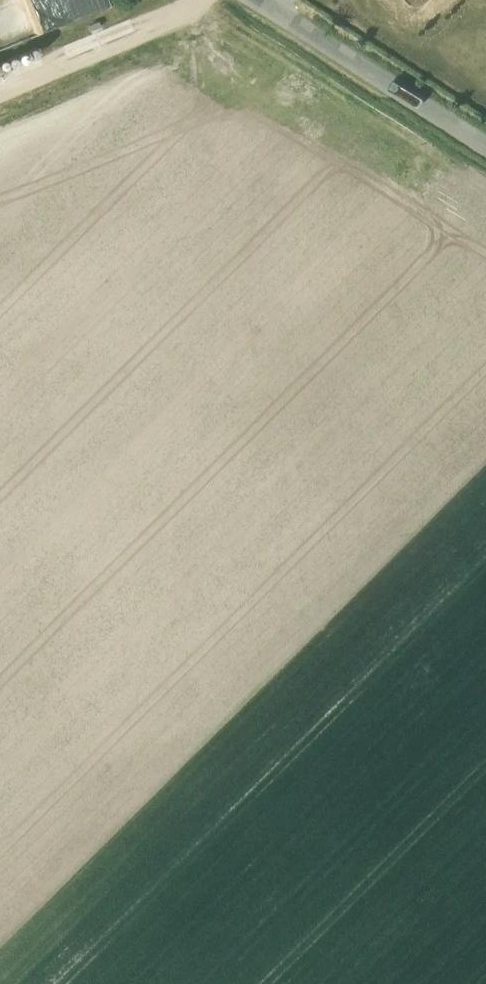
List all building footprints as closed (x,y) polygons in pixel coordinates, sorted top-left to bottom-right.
[(109,6),(107,0),(19,0),(30,32),(109,6)] [(100,21),(90,25),(92,31),(102,26),(100,21)]
